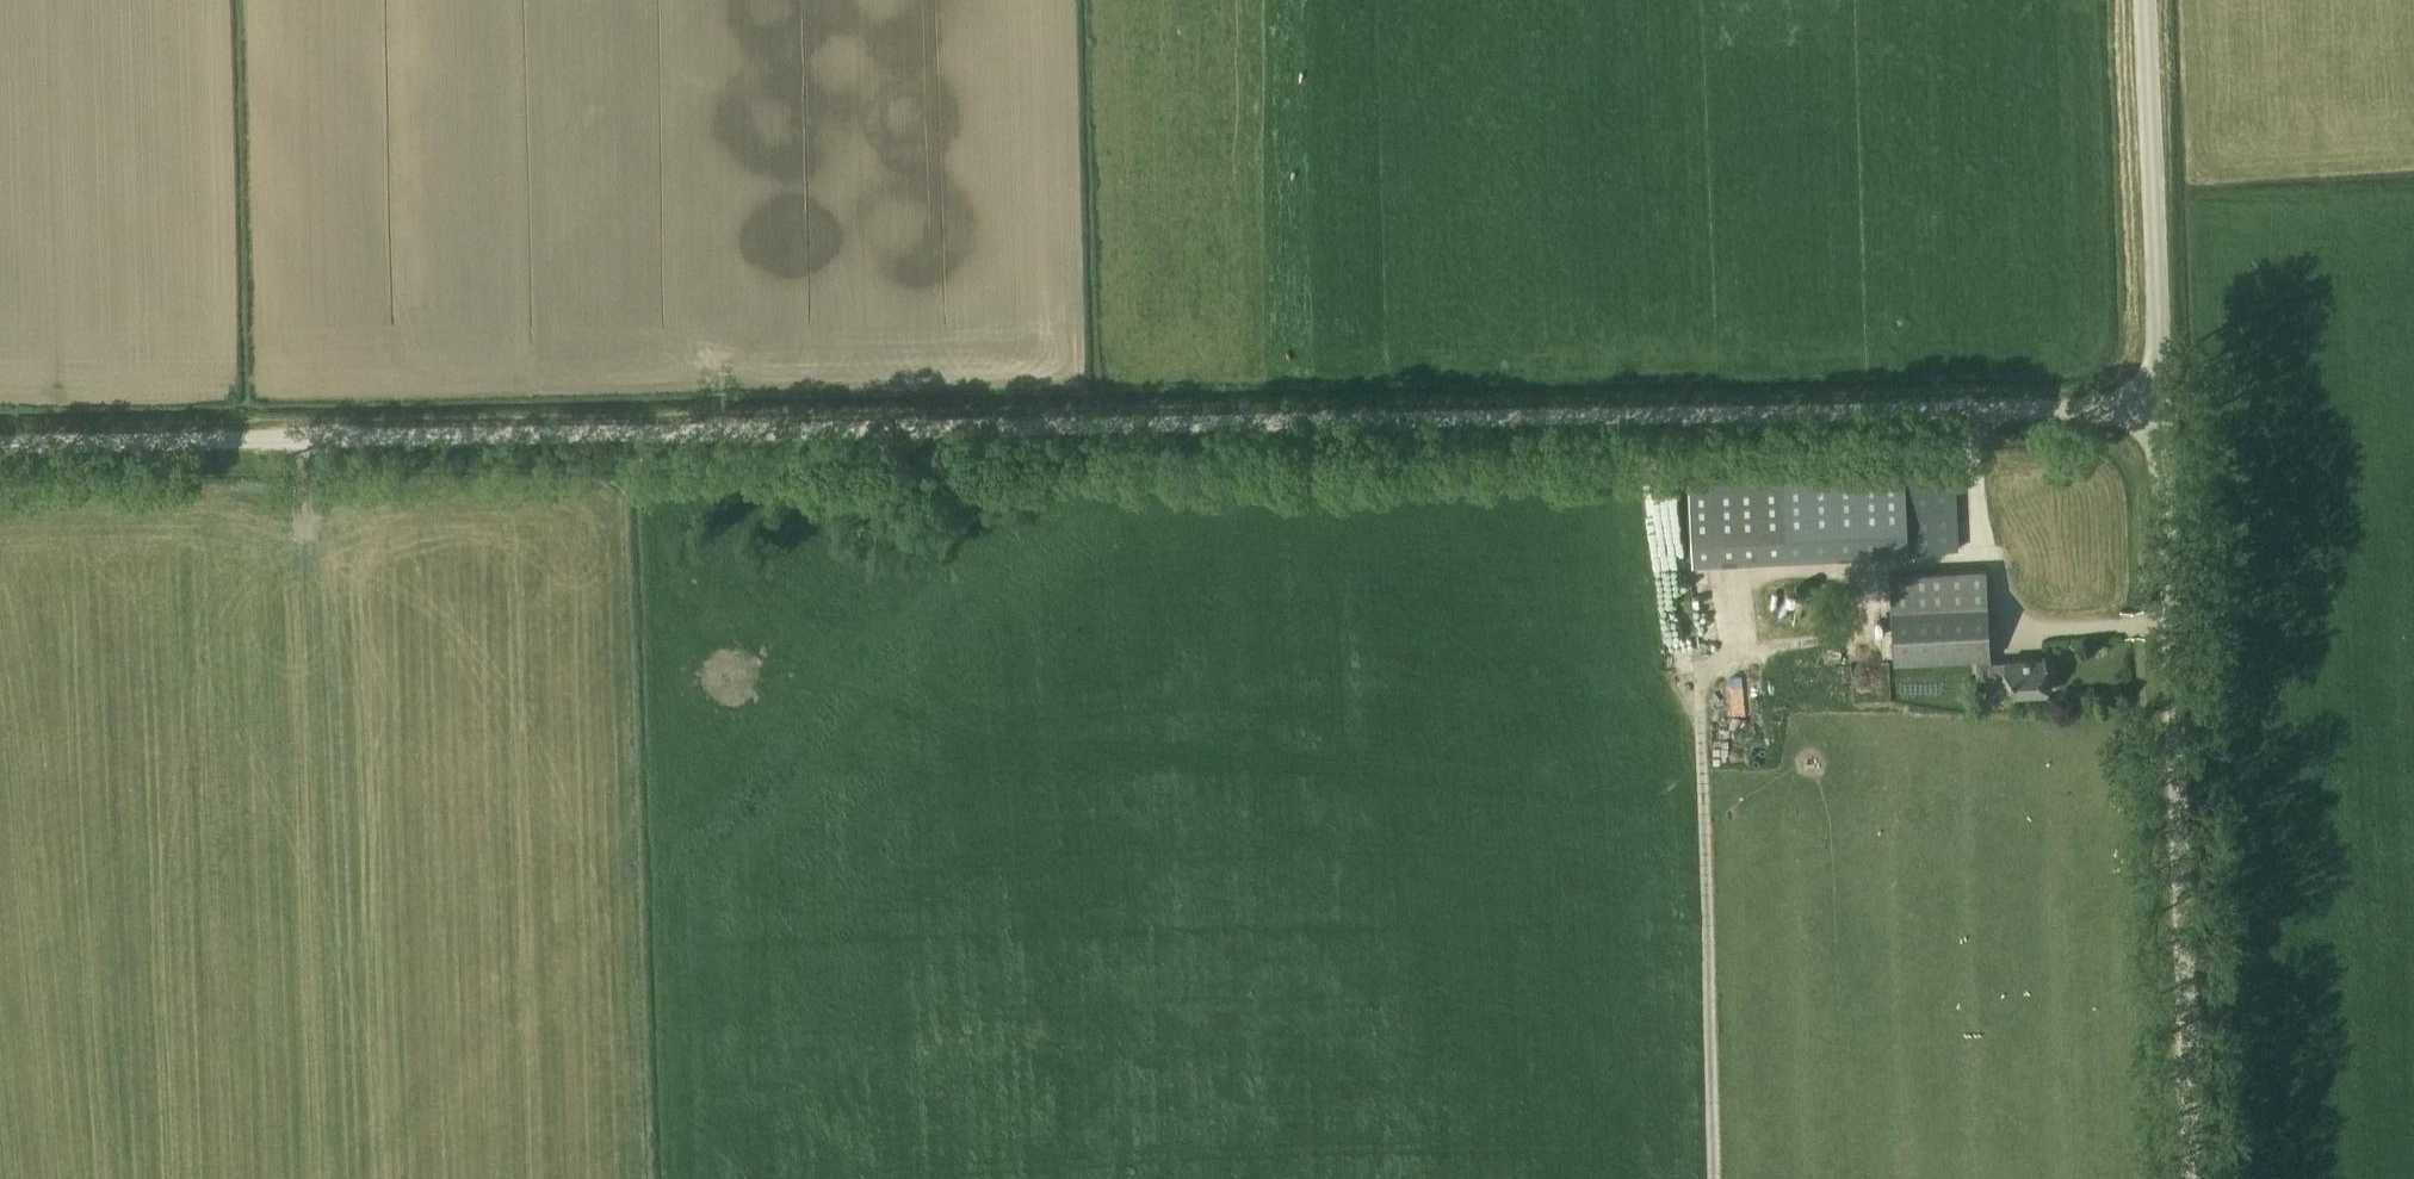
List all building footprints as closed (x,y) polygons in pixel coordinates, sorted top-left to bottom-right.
[(1954,470),(1899,471),(1906,553),(1960,550),(1954,470)] [(1890,575),(1891,608),(1894,662),(1975,659),(1976,678),(2007,677),(2007,694),(2046,693),(2045,660),(1992,662),(1991,658),(1989,604),(1987,570),(1890,575)]
